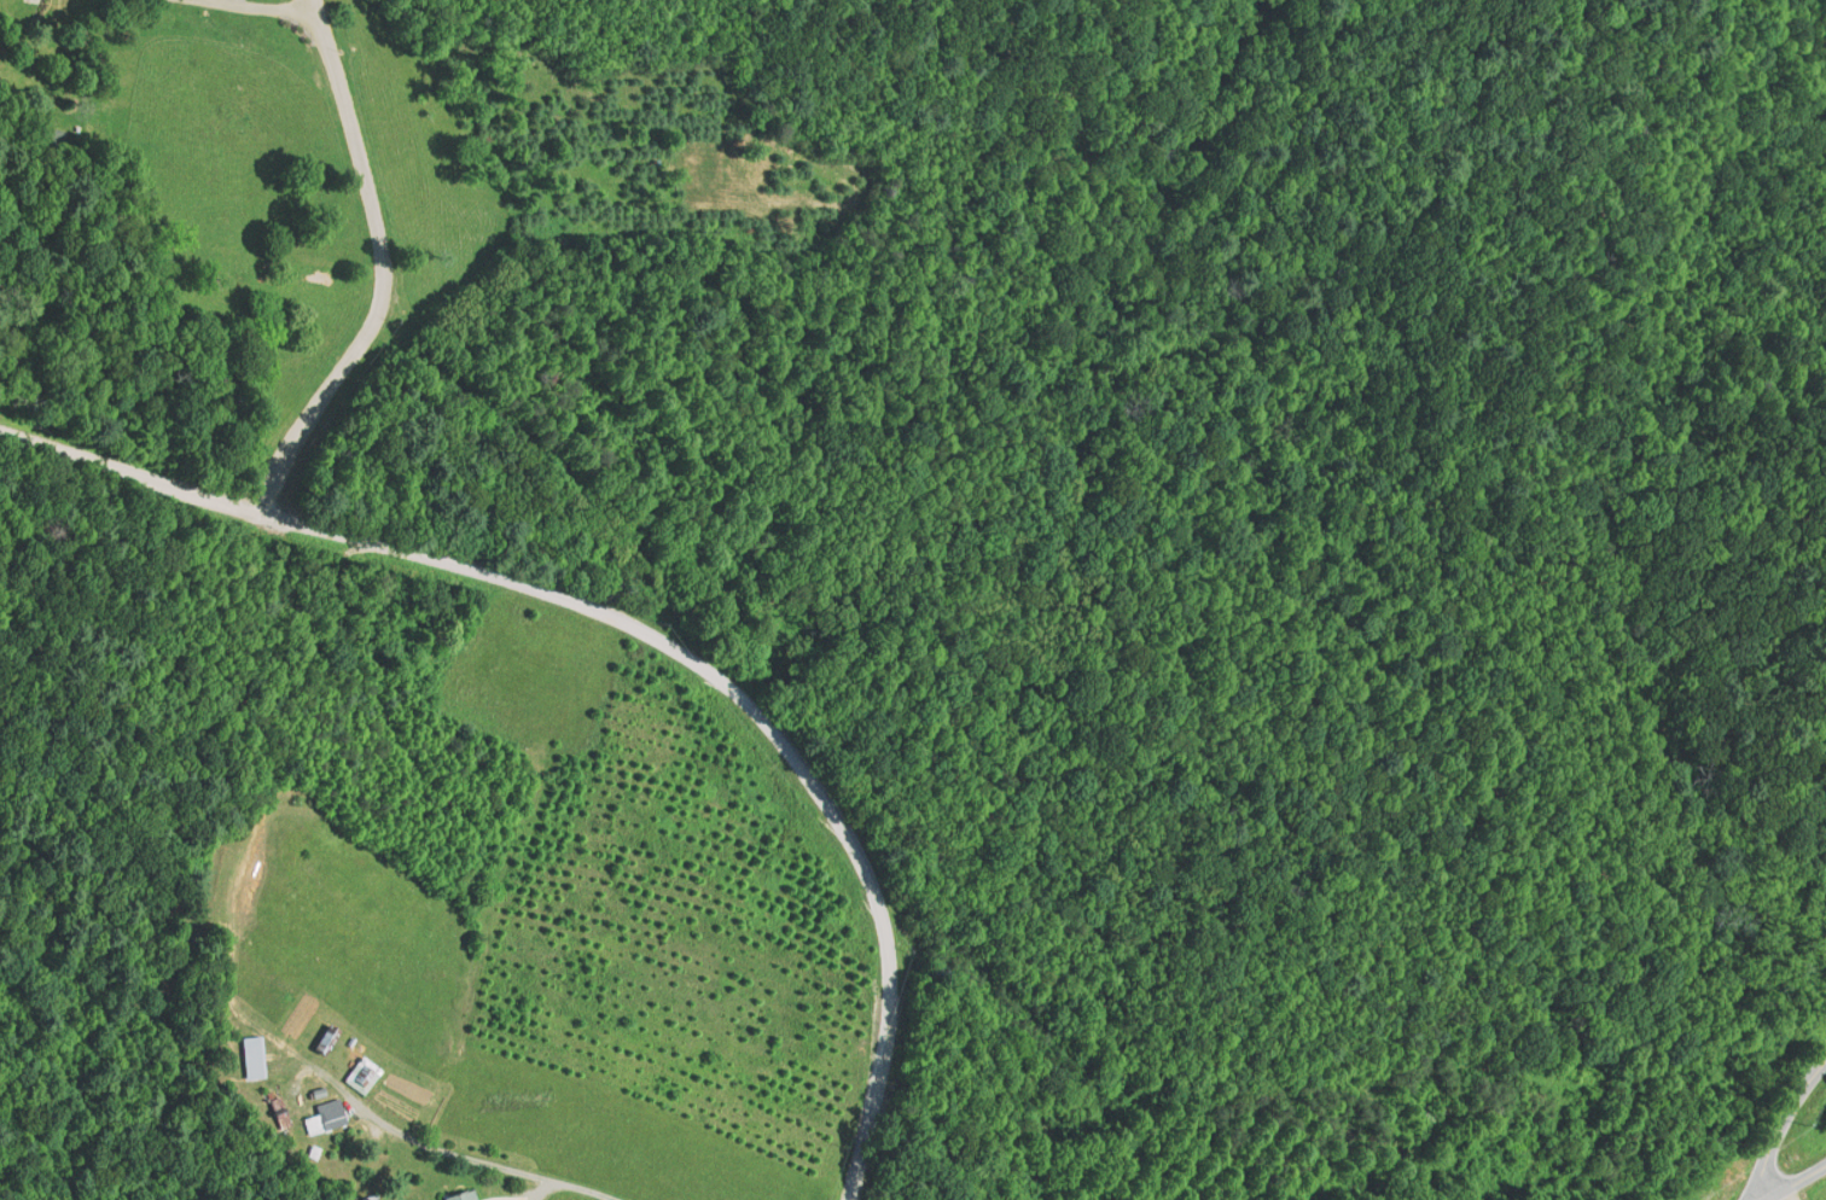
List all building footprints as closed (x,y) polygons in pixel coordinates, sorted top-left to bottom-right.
[(265,1038),(245,1038),(245,1080),(265,1080),(265,1038)] [(316,1106),(318,1115),(303,1119),(307,1136),(344,1127),(338,1101),(316,1106)] [(476,1188),(444,1198),(444,1199),(479,1199),(476,1188)]
